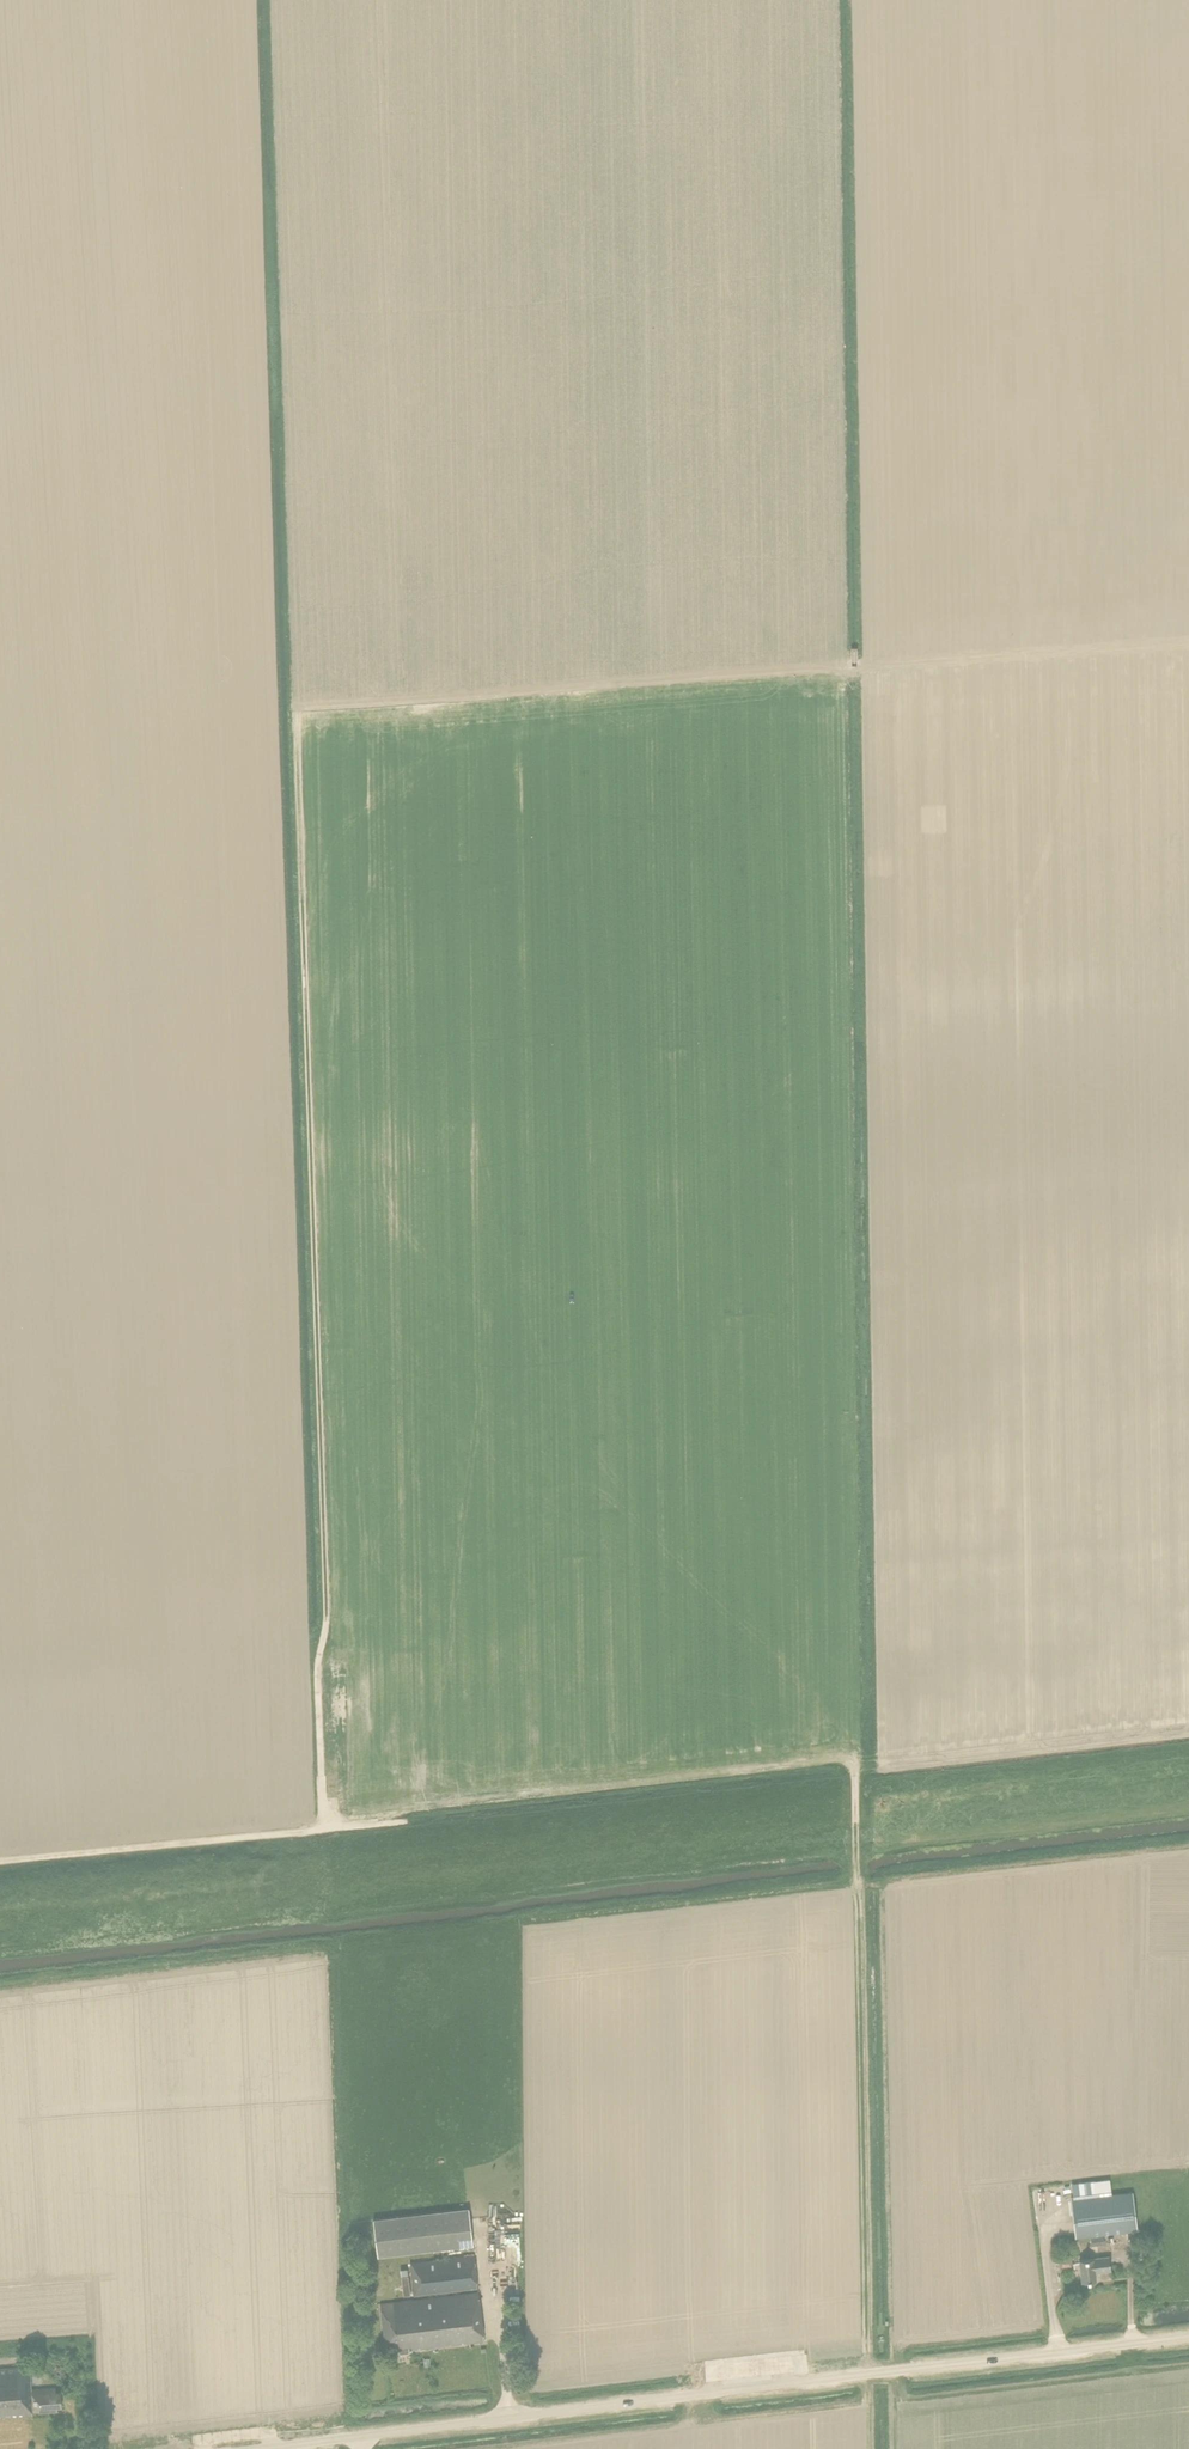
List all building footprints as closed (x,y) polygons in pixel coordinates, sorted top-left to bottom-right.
[(1109,2180),(1071,2184),(1073,2199),(1076,2236),(1076,2238),(1107,2234),(1134,2231),(1136,2231),(1131,2192),(1111,2195),(1109,2180)] [(1041,2200),(1042,2215),(1055,2214),(1054,2199),(1041,2200)] [(469,2208),(374,2219),(374,2221),(378,2257),(387,2256),(409,2253),(473,2246),(470,2219),(469,2208)] [(1105,2244),(1104,2235),(1091,2237),(1092,2246),(1105,2244)] [(1147,2256),(1145,2236),(1135,2237),(1136,2245),(1131,2245),(1132,2257),(1136,2257),(1147,2256)] [(479,2289),(475,2255),(410,2263),(414,2297),(479,2289)] [(1079,2260),(1082,2282),(1096,2281),(1095,2273),(1111,2271),(1110,2256),(1079,2260)] [(409,2277),(402,2278),(404,2296),(411,2296),(409,2277)] [(381,2304),(386,2348),(399,2346),(399,2348),(408,2347),(409,2350),(485,2341),(479,2292),(381,2304)] [(29,2367),(0,2369),(0,2418),(33,2415),(33,2412),(57,2410),(57,2407),(62,2406),(61,2392),(56,2392),(55,2388),(31,2389),(29,2367)]
